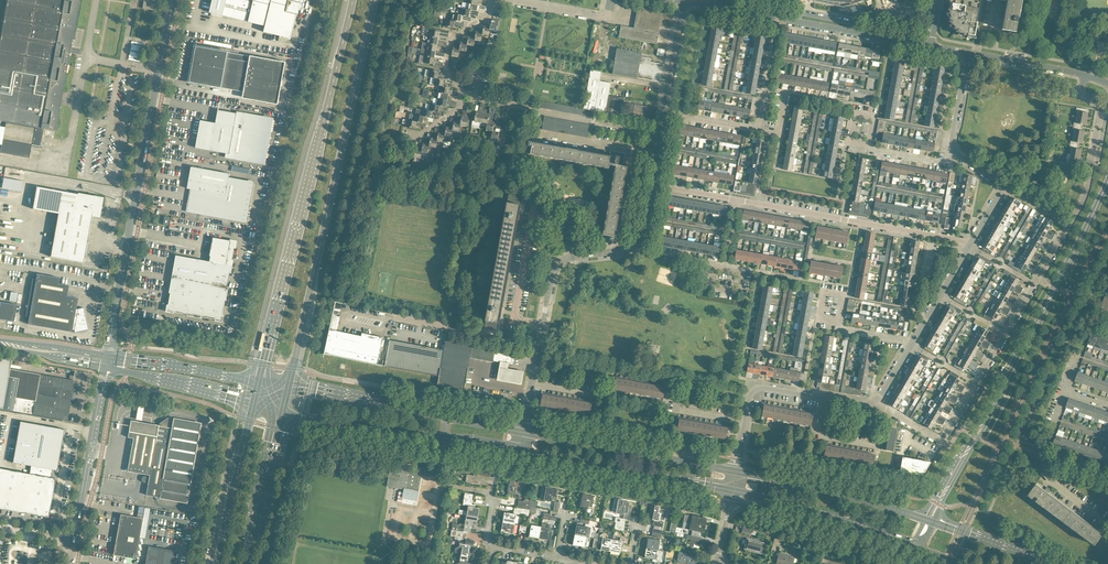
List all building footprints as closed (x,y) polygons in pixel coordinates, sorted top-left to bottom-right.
[(1,145),(0,152),(0,153),(29,158),(29,156),(31,145),(40,146),(44,129),(55,131),(60,104),(62,91),(69,53),(70,52),(72,52),(73,49),(70,49),(72,40),(74,40),(76,28),(81,0),(7,0),(0,40),(0,145),(1,145)] [(155,1),(156,0),(145,0),(143,9),(154,10),(155,1)] [(280,37),(291,40),(300,0),(213,0),(210,12),(265,26),(264,32),(280,36),(279,37),(280,37)] [(1015,32),(1021,0),(1007,0),(1002,29),(1001,30),(1015,32)] [(466,3),(464,9),(467,10),(477,11),(477,9),(486,11),(487,7),(478,5),(468,3),(466,3)] [(978,16),(979,8),(952,3),(952,6),(950,6),(949,10),(947,10),(949,10),(948,14),(949,14),(950,17),(948,18),(950,21),(948,22),(950,22),(951,25),(952,25),(954,27),(953,28),(956,31),(955,32),(955,33),(956,31),(959,34),(960,33),(963,33),(962,35),(967,36),(966,38),(967,38),(967,36),(971,37),(971,35),(974,36),(977,23),(976,22),(977,16),(978,16)] [(671,29),(674,14),(663,12),(663,11),(638,7),(634,28),(659,33),(660,27),(671,29)] [(455,14),(466,17),(469,17),(469,14),(478,16),(479,12),(477,11),(467,10),(464,9),(460,8),(460,12),(455,11),(455,14)] [(452,20),(451,21),(458,22),(461,23),(462,20),(462,17),(463,18),(464,19),(466,19),(466,17),(455,14),(453,14),(452,20)] [(441,19),(441,22),(444,23),(443,28),(450,29),(450,27),(454,28),(454,25),(458,26),(458,22),(451,21),(452,20),(441,19)] [(491,26),(490,29),(497,31),(497,30),(499,21),(492,19),(490,26),(491,26)] [(713,21),(712,27),(721,29),(722,22),(713,21)] [(634,28),(621,26),(619,37),(641,41),(657,44),(659,33),(634,28)] [(439,30),(439,31),(430,30),(431,29),(425,28),(422,27),(421,35),(424,36),(438,38),(439,35),(448,37),(449,32),(439,30)] [(720,35),(721,29),(712,27),(711,34),(720,35)] [(1091,27),(1089,40),(1107,43),(1107,30),(1105,30),(1105,29),(1101,29),(1091,27)] [(765,37),(766,30),(758,29),(756,35),(765,37)] [(475,37),(474,43),(481,45),(483,35),(482,35),(483,31),(476,30),(475,36),(475,37)] [(711,34),(710,40),(719,42),(720,35),(711,34)] [(468,42),(467,45),(474,46),(474,43),(475,37),(475,36),(469,35),(467,42),(468,42)] [(756,35),(755,42),(764,43),(765,37),(756,35)] [(790,43),(796,45),(798,36),(791,35),(790,43)] [(424,36),(423,42),(437,45),(446,47),(447,43),(438,41),(438,38),(424,36)] [(804,37),(798,36),(796,45),(802,46),(804,37)] [(811,38),(804,37),(802,46),(809,47),(811,38)] [(817,39),(811,38),(809,47),(815,48),(817,39)] [(823,40),(817,39),(815,48),(822,49),(823,40)] [(717,48),(719,42),(710,40),(709,47),(717,48)] [(830,42),(823,40),(822,49),(828,50),(830,42)] [(134,50),(139,51),(140,47),(142,48),(143,43),(133,41),(130,57),(138,58),(139,54),(133,53),(134,50)] [(460,47),(459,51),(460,51),(466,52),(467,45),(468,42),(467,42),(461,41),(460,47)] [(423,42),(421,49),(439,52),(440,49),(438,49),(437,50),(436,50),(437,47),(437,45),(423,42)] [(763,50),(764,43),(755,42),(754,48),(763,50)] [(837,43),(830,42),(828,50),(835,52),(837,43)] [(837,51),(844,53),(846,45),(839,43),(837,51)] [(846,45),(844,53),(851,54),(853,46),(846,45)] [(190,82),(244,92),(249,99),(277,104),(284,62),(256,57),(196,46),(190,82)] [(453,46),(451,56),(459,57),(460,51),(459,51),(460,47),(453,46)] [(851,54),(858,55),(860,47),(853,46),(851,54)] [(709,47),(708,53),(716,55),(717,48),(709,47)] [(860,47),(858,55),(857,60),(864,62),(865,56),(866,48),(860,47)] [(612,74),(661,83),(661,81),(660,81),(662,70),(663,70),(664,64),(650,62),(651,58),(641,56),(641,53),(625,50),(617,48),(612,74)] [(762,56),(763,50),(754,48),(753,55),(762,56)] [(865,56),(872,57),(873,50),(866,48),(865,56)] [(439,52),(421,49),(420,55),(435,58),(435,55),(437,55),(437,56),(444,57),(445,53),(439,52)] [(883,55),(880,54),(880,51),(873,50),(872,57),(878,59),(878,61),(882,61),(883,55)] [(715,61),(716,55),(708,53),(706,59),(715,61)] [(904,62),(905,56),(905,55),(897,54),(895,61),(904,62)] [(424,63),(428,64),(433,65),(433,66),(442,68),(443,63),(436,62),(435,63),(434,63),(435,58),(420,55),(419,64),(424,64),(424,63)] [(600,55),(598,65),(611,68),(613,58),(600,55)] [(760,63),(762,56),(753,55),(752,61),(760,63)] [(706,59),(705,66),(714,67),(715,61),(706,59)] [(759,69),(760,63),(752,61),(751,67),(759,69)] [(945,63),(937,61),(935,68),(944,69),(945,63)] [(713,74),(714,67),(705,66),(704,72),(713,74)] [(758,75),(759,69),(751,67),(749,74),(758,75)] [(438,77),(439,72),(434,71),(429,70),(428,75),(428,77),(435,78),(442,79),(442,76),(440,76),(439,77),(438,77)] [(589,110),(592,110),(597,111),(602,112),(605,113),(608,96),(611,83),(600,81),(602,72),(591,70),(587,89),(587,91),(583,109),(586,109),(589,110)] [(704,72),(703,79),(712,80),(713,74),(704,72)] [(757,82),(758,75),(749,74),(748,80),(757,82)] [(776,82),(782,83),(784,75),(778,74),(777,74),(776,82)] [(790,76),(784,75),(782,83),(789,85),(790,76)] [(790,76),(789,85),(795,86),(797,77),(790,76)] [(803,78),(797,77),(795,86),(802,87),(803,78)] [(435,78),(434,85),(440,86),(440,85),(447,87),(447,84),(445,84),(445,85),(444,85),(444,82),(445,79),(442,79),(435,78)] [(802,87),(808,88),(810,79),(803,78),(802,87)] [(710,87),(712,80),(703,79),(702,85),(710,87)] [(816,81),(810,79),(808,88),(815,89),(816,81)] [(756,88),(757,82),(748,80),(747,87),(756,88)] [(815,89),(821,90),(823,82),(816,81),(815,89)] [(844,95),(845,86),(846,82),(839,81),(838,85),(837,93),(844,95)] [(829,83),(823,82),(821,90),(828,92),(829,83)] [(852,88),(853,84),(853,83),(846,82),(845,86),(844,95),(851,96),(852,88)] [(611,83),(608,96),(605,113),(621,116),(625,98),(609,95),(611,83)] [(831,84),(830,92),(837,93),(838,85),(831,84)] [(858,97),(859,89),(860,85),(853,84),(852,88),(851,96),(858,97)] [(440,86),(439,92),(449,94),(452,95),(453,92),(451,91),(450,92),(449,92),(449,90),(450,87),(447,87),(440,85),(440,86)] [(754,95),(756,88),(747,87),(746,93),(754,95)] [(858,97),(864,98),(866,90),(859,89),(858,97)] [(866,90),(864,98),(871,100),(872,97),(875,97),(876,90),(873,90),(873,91),(866,90)] [(439,92),(438,98),(451,101),(451,98),(450,98),(449,99),(448,99),(449,94),(439,92)] [(437,99),(436,105),(443,107),(446,107),(447,104),(447,102),(448,102),(449,103),(450,104),(451,101),(438,98),(437,99)] [(706,101),(699,100),(697,109),(704,110),(706,101)] [(712,103),(706,101),(704,110),(710,111),(712,103)] [(472,121),(472,125),(480,126),(481,125),(480,125),(483,109),(484,103),(481,103),(480,109),(481,109),(480,111),(481,111),(481,112),(479,112),(476,111),(474,121),(473,121),(472,121)] [(710,111),(717,112),(718,104),(712,103),(710,111)] [(429,111),(435,112),(438,113),(438,112),(439,110),(439,107),(440,108),(441,109),(442,109),(443,107),(436,105),(432,105),(430,104),(430,105),(429,111)] [(652,111),(653,107),(645,106),(635,104),(632,118),(636,118),(637,114),(651,117),(652,112),(653,111),(652,111)] [(725,105),(718,104),(717,112),(723,114),(725,105)] [(723,114),(730,115),(731,106),(725,105),(723,114)] [(795,105),(793,112),(802,113),(803,106),(795,105)] [(461,118),(460,125),(467,127),(468,120),(469,117),(469,113),(470,113),(471,107),(467,106),(466,113),(466,114),(467,115),(467,116),(465,116),(462,115),(461,118)] [(730,115),(736,116),(738,107),(731,106),(730,115)] [(487,126),(486,130),(492,131),(493,131),(495,121),(493,121),(493,120),(492,119),(492,118),(494,117),(494,115),(495,108),(490,107),(489,114),(487,126)] [(744,108),(738,107),(736,116),(743,117),(744,108)] [(1087,112),(1088,109),(1077,107),(1076,111),(1078,111),(1076,123),(1074,122),(1073,129),(1075,130),(1073,141),(1071,141),(1070,148),(1072,148),(1070,159),(1068,159),(1067,163),(1078,165),(1079,161),(1080,162),(1082,150),(1078,149),(1079,142),(1083,143),(1085,131),(1081,130),(1082,124),(1087,125),(1089,113),(1087,112)] [(750,110),(744,108),(743,117),(749,118),(749,117),(750,114),(751,110),(751,109),(750,109),(750,110)] [(415,115),(428,117),(431,118),(431,115),(432,113),(433,113),(433,114),(435,115),(435,112),(429,111),(425,110),(422,109),(422,110),(417,109),(415,115)] [(483,109),(480,125),(481,125),(487,126),(489,114),(487,113),(484,113),(485,112),(486,111),(486,110),(483,109)] [(218,110),(216,123),(201,120),(196,148),(229,154),(228,156),(262,163),(265,144),(266,144),(267,138),(266,138),(270,119),(237,113),(218,110)] [(842,120),(844,114),(835,112),(834,119),(842,120)] [(886,112),(885,119),(893,120),(895,113),(886,112)] [(409,120),(420,123),(423,123),(423,120),(424,118),(425,118),(425,120),(427,120),(428,117),(415,115),(410,114),(409,120)] [(492,131),(491,138),(492,138),(498,139),(501,123),(499,123),(501,116),(496,115),(495,117),(495,121),(493,131),(492,131)] [(454,124),(451,136),(458,137),(459,131),(460,126),(460,125),(461,118),(459,118),(458,120),(459,120),(459,122),(457,121),(454,121),(454,124)] [(800,126),(801,119),(792,118),(791,124),(800,126)] [(403,119),(402,124),(406,124),(405,127),(409,127),(415,129),(416,126),(416,123),(417,124),(418,125),(419,125),(420,123),(409,120),(403,119)] [(834,119),(832,125),(841,127),(842,120),(834,119)] [(934,127),(935,121),(926,119),(925,126),(934,127)] [(446,126),(444,141),(450,142),(451,136),(454,124),(451,123),(451,125),(450,127),(446,126)] [(497,145),(496,149),(500,149),(500,146),(504,147),(506,137),(504,136),(506,124),(501,123),(498,139),(497,143),(497,145)] [(682,125),(676,124),(674,133),(680,134),(682,125)] [(680,134),(687,136),(689,126),(682,125),(680,134)] [(840,133),(841,127),(832,125),(832,128),(830,128),(829,131),(831,132),(840,133)] [(438,135),(437,141),(443,143),(444,141),(446,126),(443,126),(443,130),(439,129),(438,135)] [(695,128),(689,126),(687,136),(694,137),(695,128)] [(702,129),(695,128),(694,137),(700,138),(702,129)] [(708,130),(702,129),(700,138),(707,139),(708,130)] [(715,131),(708,130),(707,139),(713,140),(715,131)] [(721,132),(715,131),(713,140),(720,142),(721,132)] [(790,131),(789,137),(797,139),(799,132),(790,131)] [(720,142),(726,143),(728,134),(721,132),(720,142)] [(839,140),(840,133),(831,132),(830,138),(839,140)] [(430,140),(429,147),(436,148),(436,144),(437,141),(438,135),(435,134),(435,136),(436,137),(436,138),(434,137),(431,137),(430,140)] [(734,135),(728,134),(726,143),(733,144),(734,135)] [(733,144),(739,145),(741,136),(734,135),(733,144)] [(896,136),(889,135),(888,144),(894,145),(896,136)] [(894,145),(901,146),(902,138),(896,136),(894,145)] [(838,146),(839,140),(830,138),(829,145),(838,146)] [(909,139),(902,138),(901,146),(907,147),(909,139)] [(423,145),(421,156),(427,157),(428,151),(429,147),(430,140),(428,139),(427,141),(428,142),(428,143),(426,143),(423,142),(423,145)] [(763,148),(764,144),(765,140),(757,139),(756,143),(753,142),(752,145),(763,148)] [(907,147),(914,148),(915,140),(909,139),(907,147)] [(922,141),(915,140),(914,148),(920,150),(922,141)] [(610,156),(529,141),(529,145),(531,145),(530,148),(532,148),(531,154),(609,168),(609,165),(616,166),(603,234),(609,235),(608,237),(611,237),(611,240),(614,240),(627,168),(623,168),(625,158),(624,157),(624,154),(611,152),(610,156)] [(920,150),(927,151),(928,142),(922,141),(920,150)] [(934,147),(935,144),(935,143),(928,142),(927,151),(933,152),(933,151),(934,147)] [(795,152),(796,145),(788,144),(786,150),(795,152)] [(413,159),(413,161),(414,161),(414,162),(416,162),(417,161),(417,162),(420,162),(420,159),(421,159),(421,156),(423,145),(420,145),(420,147),(421,147),(421,148),(418,148),(415,148),(415,149),(414,157),(413,159)] [(752,145),(751,153),(754,153),(762,155),(763,148),(752,145)] [(836,153),(838,146),(829,145),(828,151),(836,153)] [(794,158),(795,152),(786,150),(785,156),(794,158)] [(835,159),(836,153),(828,151),(827,157),(835,159)] [(754,153),(753,161),(761,162),(762,155),(754,153)] [(834,165),(835,159),(827,157),(825,164),(834,165)] [(866,159),(858,157),(858,160),(857,165),(865,166),(866,159)] [(753,161),(752,168),(760,169),(761,162),(753,161)] [(884,172),(887,172),(889,163),(882,162),(880,171),(879,177),(883,178),(884,172)] [(792,171),(793,164),(784,163),(783,169),(792,171)] [(895,164),(889,163),(887,172),(894,173),(895,164)] [(667,173),(673,174),(675,165),(668,164),(667,173)] [(833,172),(834,165),(825,164),(824,170),(833,172)] [(895,164),(894,173),(893,176),(900,177),(900,175),(902,165),(895,164)] [(682,166),(675,165),(673,174),(680,175),(682,166)] [(865,166),(857,165),(856,172),(864,173),(865,166)] [(908,167),(902,165),(900,175),(907,176),(908,167)] [(233,166),(232,171),(249,174),(250,169),(233,166)] [(680,175),(686,177),(688,167),(682,166),(680,175)] [(200,213),(238,220),(245,182),(229,179),(230,174),(191,167),(187,188),(195,190),(193,200),(193,204),(193,207),(195,209),(197,211),(200,213)] [(695,169),(688,167),(686,177),(693,178),(695,169)] [(915,168),(908,167),(907,176),(913,177),(915,168)] [(1044,183),(1046,171),(1025,167),(1023,179),(1032,181),(1032,183),(1036,183),(1036,182),(1044,183)] [(752,168),(750,175),(758,176),(760,169),(752,168)] [(921,169),(915,168),(913,177),(920,178),(921,169)] [(693,178),(700,179),(701,170),(695,169),(693,178)] [(928,170),(921,169),(920,178),(926,179),(928,170)] [(708,171),(701,170),(700,179),(706,180),(708,171)] [(832,178),(833,172),(824,170),(823,177),(832,178)] [(934,171),(928,170),(926,179),(933,180),(934,171)] [(706,180),(713,181),(715,172),(708,171),(706,180)] [(941,173),(934,171),(933,180),(939,182),(941,173)] [(721,173),(715,172),(713,181),(719,183),(721,173)] [(864,173),(856,172),(855,179),(862,180),(866,181),(866,178),(863,177),(864,173)] [(719,183),(726,184),(728,175),(721,173),(719,183)] [(948,174),(941,173),(939,182),(946,183),(948,174)] [(959,181),(962,182),(972,184),(973,180),(971,180),(972,176),(960,174),(959,181)] [(750,175),(749,182),(755,183),(757,184),(758,176),(750,175)] [(3,183),(2,188),(21,192),(23,181),(4,178),(3,183)] [(862,180),(855,179),(853,186),(861,187),(862,180)] [(739,180),(736,180),(734,191),(740,192),(742,181),(739,180)] [(749,182),(742,181),(740,192),(753,194),(755,184),(755,183),(749,182)] [(962,182),(961,189),(969,191),(971,184),(972,184),(962,182)] [(861,187),(853,186),(852,193),(860,195),(860,191),(863,192),(863,188),(861,187)] [(37,187),(33,209),(58,214),(50,257),(83,262),(92,216),(92,215),(95,216),(95,215),(98,216),(99,216),(102,198),(78,194),(57,190),(37,187)] [(961,189),(959,196),(968,198),(969,191),(961,189)] [(852,193),(851,197),(851,201),(852,201),(858,202),(859,202),(861,202),(862,195),(860,195),(852,193)] [(502,308),(518,220),(523,196),(509,194),(484,329),(498,331),(502,308)] [(669,197),(663,195),(661,204),(668,205),(669,197)] [(956,204),(958,204),(966,206),(967,202),(968,203),(969,202),(969,200),(969,199),(968,199),(968,198),(959,196),(957,196),(956,204)] [(1007,201),(1018,208),(1021,203),(1011,197),(1009,200),(1008,200),(1007,201)] [(682,199),(680,208),(680,212),(683,213),(684,208),(687,209),(688,200),(682,199)] [(859,202),(858,202),(852,201),(852,206),(851,206),(851,207),(852,207),(851,212),(857,213),(859,202)] [(1007,203),(1005,206),(1014,212),(1017,207),(1018,208),(1007,201),(1006,203),(1007,203)] [(857,213),(864,214),(866,203),(861,202),(859,202),(857,213)] [(873,211),(880,212),(881,203),(875,202),(873,211)] [(866,203),(864,214),(870,216),(872,205),(869,204),(866,203)] [(881,203),(880,212),(886,213),(888,204),(881,203)] [(886,213),(893,214),(894,206),(888,204),(886,213)] [(954,211),(956,211),(965,213),(966,206),(958,204),(956,204),(954,211)] [(727,207),(720,206),(719,215),(726,216),(727,207)] [(894,206),(893,214),(899,215),(901,207),(894,206)] [(1002,211),(1011,217),(1014,212),(1005,206),(1003,210),(1003,209),(1002,211)] [(899,215),(906,216),(907,208),(901,207),(899,215)] [(935,208),(928,207),(927,212),(925,220),(932,221),(934,213),(934,212),(934,210),(935,208)] [(907,208),(906,216),(912,218),(914,209),(907,208)] [(912,218),(919,219),(921,210),(914,209),(912,218)] [(742,219),(748,220),(750,211),(743,210),(742,219)] [(757,212),(750,211),(748,220),(755,222),(757,212)] [(965,213),(956,211),(955,219),(964,220),(965,213)] [(1001,213),(999,216),(1008,221),(1011,217),(1002,211),(1001,213)] [(755,222),(761,223),(763,214),(757,212),(755,222)] [(770,215),(763,214),(761,223),(768,224),(770,215)] [(768,224),(774,225),(776,216),(770,215),(768,224)] [(783,217),(776,216),(774,225),(781,226),(783,217)] [(996,221),(1005,226),(1008,221),(999,216),(997,219),(996,221)] [(1043,216),(1039,221),(1050,227),(1053,221),(1043,216)] [(781,226),(788,228),(789,218),(783,217),(781,226)] [(796,220),(789,218),(788,228),(794,229),(796,220)] [(954,223),(953,227),(955,227),(962,228),(964,220),(955,219),(953,219),(952,222),(954,223)] [(794,229),(801,230),(802,221),(796,220),(794,229)] [(809,222),(802,221),(801,230),(807,231),(809,222)] [(996,221),(995,222),(994,222),(993,224),(993,225),(994,226),(1003,231),(1005,226),(996,221)] [(1040,222),(1037,227),(1054,237),(1055,234),(1049,230),(1049,231),(1047,230),(1050,227),(1039,221),(1040,222)] [(817,226),(816,233),(815,239),(816,237),(818,237),(818,238),(829,240),(829,239),(831,239),(833,229),(827,228),(826,228),(824,228),(824,227),(817,226)] [(990,230),(1000,236),(1002,237),(1005,232),(1003,231),(994,226),(992,229),(991,229),(990,230)] [(1037,227),(1034,232),(1043,238),(1045,234),(1046,235),(1046,236),(1052,240),(1054,237),(1037,227)] [(840,230),(833,229),(831,239),(831,242),(831,240),(834,240),(833,241),(844,243),(845,242),(847,242),(846,245),(847,245),(849,232),(842,231),(840,231),(840,230)] [(990,232),(988,236),(997,241),(1000,236),(990,230),(989,232),(990,232)] [(876,240),(876,237),(875,237),(875,233),(866,232),(865,238),(876,240)] [(1034,232),(1031,238),(1047,247),(1049,245),(1043,241),(1042,242),(1041,241),(1043,238),(1034,232)] [(662,237),(655,235),(654,244),(660,245),(662,237)] [(986,239),(985,240),(995,246),(997,247),(999,243),(997,241),(988,236),(986,239)] [(210,261),(176,255),(169,293),(171,293),(169,305),(167,305),(168,305),(167,311),(173,312),(172,313),(173,313),(173,312),(188,314),(188,316),(189,315),(200,318),(201,318),(201,317),(215,319),(215,321),(216,321),(216,320),(222,321),(223,316),(224,316),(224,315),(223,315),(225,300),(226,300),(227,300),(226,300),(228,288),(229,288),(229,287),(228,287),(230,273),(232,273),(232,272),(231,272),(233,260),(234,261),(234,260),(232,259),(235,248),(236,248),(236,247),(237,241),(231,240),(230,239),(230,240),(218,238),(213,237),(213,240),(210,253),(210,256),(211,256),(210,261)] [(660,245),(667,247),(668,238),(662,237),(660,245)] [(668,238),(667,247),(673,248),(675,239),(668,238)] [(864,245),(873,247),(875,247),(876,240),(865,238),(864,245)] [(1031,238),(1028,243),(1037,249),(1039,245),(1040,246),(1040,247),(1046,250),(1047,247),(1031,238)] [(673,248),(680,249),(681,240),(675,239),(673,248)] [(681,240),(680,249),(686,250),(688,241),(681,240)] [(911,240),(910,247),(918,248),(920,241),(911,240)] [(984,247),(982,250),(990,254),(995,246),(985,240),(984,241),(985,241),(982,245),(984,247)] [(686,250),(692,251),(694,243),(688,241),(686,250)] [(694,243),(692,251),(699,252),(700,244),(694,243)] [(1028,243),(1025,249),(1041,258),(1043,255),(1037,252),(1036,253),(1035,252),(1037,249),(1028,243)] [(699,252),(705,254),(707,245),(700,244),(699,252)] [(707,245),(705,254),(712,255),(713,246),(707,245)] [(864,245),(863,251),(872,253),(873,247),(864,245)] [(712,255),(718,256),(720,247),(713,246),(712,255)] [(1025,249),(1021,254),(1030,259),(1032,256),(1034,257),(1033,258),(1039,261),(1041,258),(1025,249)] [(743,251),(736,250),(735,259),(741,260),(743,251)] [(741,260),(748,261),(750,252),(743,251),(741,260)] [(863,251),(862,258),(871,260),(872,253),(863,251)] [(750,252),(748,261),(754,263),(756,253),(750,252)] [(754,263),(761,264),(763,255),(756,253),(754,263)] [(906,253),(905,259),(916,261),(917,255),(909,253),(906,253)] [(992,262),(980,254),(978,257),(976,256),(974,259),(973,259),(973,261),(982,266),(983,267),(985,263),(988,265),(990,264),(992,262)] [(1017,259),(1035,269),(1036,266),(1030,263),(1030,264),(1028,263),(1030,259),(1021,254),(1018,259),(1017,259)] [(763,255),(761,264),(768,265),(769,256),(763,255)] [(768,265),(774,266),(776,257),(769,256),(768,265)] [(776,257),(774,266),(781,267),(782,258),(776,257)] [(781,267),(787,268),(789,259),(782,258),(781,267)] [(862,258),(860,265),(869,266),(871,260),(862,258)] [(789,259),(787,268),(794,270),(795,260),(789,259)] [(905,259),(903,266),(907,266),(915,268),(916,261),(905,259)] [(1014,268),(1020,272),(1022,269),(1024,270),(1026,267),(1027,268),(1027,269),(1033,272),(1035,269),(1017,259),(1016,261),(1015,263),(1010,261),(1008,265),(1012,267),(1014,268)] [(794,270),(800,271),(802,262),(795,260),(794,270)] [(818,262),(811,261),(810,265),(809,274),(809,271),(812,272),(811,273),(822,275),(823,274),(825,274),(827,264),(820,263),(818,263),(818,262)] [(982,266),(973,261),(972,262),(972,263),(970,266),(979,271),(982,266)] [(827,264),(825,274),(824,276),(825,276),(825,274),(827,275),(827,276),(838,278),(838,277),(840,277),(840,279),(843,267),(836,265),(836,266),(833,265),(827,264)] [(860,265),(859,271),(868,273),(869,266),(860,265)] [(907,266),(906,273),(914,274),(915,268),(907,266)] [(979,271),(970,266),(968,269),(967,271),(976,276),(979,271)] [(1017,277),(1005,269),(1003,272),(1008,275),(1006,277),(1004,281),(1006,281),(1022,291),(1024,288),(1018,284),(1017,285),(1016,284),(1018,281),(1016,280),(1017,277)] [(859,271),(858,278),(867,279),(870,280),(872,273),(868,273),(859,271)] [(976,276),(967,271),(966,272),(964,276),(973,281),(976,276)] [(902,272),(901,279),(913,281),(914,274),(906,273),(902,272)] [(37,274),(28,324),(72,332),(72,330),(74,330),(75,332),(88,329),(83,307),(78,309),(76,308),(78,298),(67,296),(69,285),(58,283),(59,278),(37,274)] [(973,281),(964,276),(963,279),(962,279),(961,280),(970,286),(973,281)] [(858,278),(857,284),(866,286),(867,279),(858,278)] [(911,287),(913,281),(901,279),(900,281),(904,282),(903,286),(911,287)] [(970,286),(961,280),(960,282),(961,282),(959,285),(968,291),(970,286)] [(1006,281),(1002,287),(1011,292),(1013,288),(1015,289),(1014,290),(1020,294),(1022,291),(1006,281)] [(857,284),(856,291),(865,292),(866,286),(857,284)] [(900,285),(899,292),(910,294),(911,287),(903,286),(900,285)] [(968,291),(959,285),(957,288),(956,288),(955,290),(965,295),(968,291)] [(999,292),(1015,301),(1017,299),(1011,295),(1011,296),(1009,295),(1011,292),(1002,287),(999,292)] [(966,296),(965,295),(955,290),(954,292),(955,292),(953,295),(955,296),(953,299),(965,306),(967,303),(963,301),(966,296)] [(864,299),(865,292),(856,291),(854,297),(864,299)] [(897,298),(901,299),(909,300),(910,294),(899,292),(898,291),(897,298)] [(11,292),(9,301),(16,302),(17,294),(17,293),(16,293),(11,292)] [(996,297),(1005,303),(1007,299),(1008,300),(1008,301),(1014,304),(1015,301),(999,292),(996,297)] [(993,303),(1009,312),(1011,309),(1005,306),(1004,307),(1003,306),(1005,303),(996,297),(993,303)] [(908,307),(909,300),(901,299),(900,305),(908,307)] [(0,302),(0,319),(14,322),(17,305),(0,302)] [(989,307),(999,314),(999,313),(1001,310),(1002,311),(1002,312),(1007,315),(1009,312),(993,303),(990,308),(989,307)] [(958,314),(960,313),(961,310),(950,304),(949,307),(947,306),(945,309),(944,309),(943,310),(953,316),(954,317),(956,313),(958,314)] [(983,317),(991,322),(993,318),(995,319),(998,315),(999,314),(989,307),(983,317)] [(953,316),(943,310),(942,312),(943,312),(941,315),(950,321),(953,316)] [(877,326),(879,318),(880,313),(873,312),(872,317),(871,325),(877,326)] [(853,313),(852,315),(852,319),(851,321),(858,322),(859,314),(853,313)] [(858,322),(864,323),(866,315),(859,314),(858,322)] [(324,353),(325,353),(385,366),(386,361),(383,360),(382,365),(377,364),(383,337),(362,333),(361,336),(337,331),(338,325),(339,326),(339,324),(338,324),(340,317),(332,315),(324,353)] [(872,317),(866,315),(864,323),(871,325),(872,317)] [(890,328),(892,319),(892,316),(889,315),(889,320),(885,319),(884,327),(890,328)] [(950,321),(941,315),(939,319),(939,318),(938,320),(947,326),(950,321)] [(890,328),(897,329),(898,321),(892,319),(890,328)] [(975,331),(985,337),(986,335),(988,331),(986,330),(988,326),(976,319),(973,324),(978,326),(975,331)] [(947,326),(938,320),(937,322),(935,325),(944,330),(947,326)] [(898,321),(897,329),(903,331),(904,330),(904,327),(907,328),(908,322),(898,321)] [(944,330),(935,325),(933,328),(932,330),(941,335),(944,330)] [(941,335),(932,330),(931,331),(931,332),(930,335),(939,340),(941,335)] [(973,337),(989,346),(991,343),(985,340),(984,341),(983,340),(985,337),(975,331),(976,332),(973,337)] [(1094,346),(1095,346),(1098,337),(1091,335),(1092,334),(1091,334),(1091,335),(1088,344),(1087,347),(1093,349),(1094,346)] [(939,340),(930,335),(928,338),(927,338),(926,339),(936,345),(939,340)] [(970,342),(979,347),(981,344),(982,345),(981,346),(987,349),(989,346),(973,337),(970,342)] [(1095,346),(1101,348),(1104,340),(1098,337),(1095,346)] [(937,345),(936,345),(926,339),(925,341),(926,341),(924,345),(926,346),(924,349),(932,353),(935,355),(935,354),(939,348),(936,346),(937,345)] [(439,376),(444,350),(390,340),(386,361),(385,366),(428,374),(439,376)] [(493,362),(493,360),(495,350),(446,341),(445,341),(444,350),(439,376),(438,384),(464,389),(470,357),(493,362)] [(754,341),(753,348),(761,350),(762,343),(754,341)] [(824,342),(823,348),(832,350),(833,343),(824,342)] [(966,348),(983,357),(984,354),(978,351),(978,352),(977,351),(979,347),(970,342),(966,348)] [(823,348),(821,355),(830,357),(832,350),(823,348)] [(963,353),(972,358),(974,355),(975,356),(975,357),(981,360),(983,357),(966,348),(963,353)] [(801,357),(803,350),(794,349),(793,355),(801,357)] [(863,349),(862,355),(871,357),(872,351),(863,349)] [(513,353),(495,350),(493,360),(507,362),(507,363),(512,364),(513,357),(513,354),(513,353)] [(914,360),(925,366),(929,358),(921,353),(919,356),(917,355),(915,359),(915,358),(914,360)] [(959,358),(976,368),(978,365),(972,362),(971,362),(970,362),(972,358),(963,353),(960,358),(959,358)] [(821,355),(820,361),(832,364),(833,357),(830,357),(821,355)] [(862,355),(861,362),(870,364),(871,357),(862,355)] [(10,369),(12,360),(0,357),(0,408),(3,409),(9,375),(10,369)] [(954,366),(962,371),(964,368),(966,369),(968,366),(969,366),(969,367),(975,371),(976,368),(959,358),(954,366)] [(509,362),(500,360),(497,378),(522,383),(525,370),(508,366),(509,362)] [(748,363),(747,372),(753,373),(755,362),(749,361),(749,360),(748,363)] [(924,366),(925,366),(914,360),(913,362),(914,362),(912,365),(921,371),(924,366)] [(753,373),(760,374),(761,365),(758,365),(759,361),(756,361),(755,362),(753,373)] [(819,368),(828,370),(831,370),(832,364),(820,361),(819,368)] [(861,362),(860,368),(869,370),(870,364),(861,362)] [(768,367),(761,365),(760,374),(762,375),(766,375),(768,367)] [(923,372),(921,371),(912,365),(910,368),(909,368),(908,370),(918,375),(920,376),(921,375),(923,372)] [(773,376),(773,375),(774,368),(768,367),(766,375),(773,376)] [(792,380),(793,375),(794,368),(790,367),(790,371),(787,370),(786,375),(785,379),(792,380)] [(779,378),(780,375),(781,369),(774,368),(773,375),(773,376),(779,378)] [(794,368),(793,375),(792,380),(799,381),(799,380),(803,381),(804,375),(803,375),(800,374),(800,372),(797,372),(798,368),(794,368)] [(819,368),(818,374),(827,376),(827,375),(828,370),(819,368)] [(858,375),(868,377),(868,375),(869,370),(860,368),(858,375)] [(73,380),(10,369),(9,375),(3,409),(66,420),(70,398),(72,399),(73,392),(71,392),(73,380)] [(906,375),(915,380),(918,375),(908,370),(907,371),(908,372),(906,375)] [(959,376),(951,371),(949,375),(946,379),(964,390),(965,387),(959,383),(959,384),(957,383),(960,380),(958,379),(959,376)] [(1082,383),(1085,375),(1085,374),(1079,372),(1078,372),(1075,381),(1076,381),(1082,383)] [(820,382),(824,382),(826,383),(827,376),(818,374),(817,381),(816,381),(820,382)] [(1085,374),(1085,375),(1082,383),(1089,385),(1092,376),(1087,375),(1085,374)] [(868,377),(858,375),(857,381),(866,383),(868,377)] [(917,381),(915,380),(906,375),(904,378),(903,379),(912,385),(914,386),(917,381)] [(1089,385),(1095,387),(1098,379),(1092,376),(1089,385)] [(663,400),(664,391),(665,387),(616,378),(614,390),(614,391),(663,400)] [(941,384),(944,385),(953,391),(955,387),(956,388),(956,389),(962,393),(964,390),(946,379),(944,378),(941,384)] [(902,381),(900,384),(909,390),(912,385),(903,379),(902,381)] [(1095,387),(1102,390),(1105,381),(1098,379),(1095,387)] [(856,388),(858,389),(861,389),(865,390),(866,383),(857,381),(854,381),(853,388),(855,388),(856,388)] [(906,395),(909,390),(900,384),(898,388),(898,387),(897,389),(906,395)] [(951,394),(953,391),(944,385),(941,384),(938,389),(941,391),(957,400),(959,397),(953,394),(952,395),(951,394)] [(896,391),(895,394),(904,399),(906,395),(897,389),(896,391)] [(941,391),(938,396),(947,401),(949,398),(950,399),(950,400),(956,403),(957,400),(941,391)] [(542,394),(540,407),(589,416),(591,409),(592,403),(547,395),(542,394)] [(901,404),(904,399),(895,394),(893,397),(892,397),(891,399),(901,404)] [(945,405),(947,401),(938,396),(935,402),(951,411),(953,408),(947,405),(946,406),(945,405)] [(1066,407),(1065,411),(1072,413),(1073,410),(1076,401),(1069,399),(1070,398),(1069,398),(1069,399),(1069,398),(1066,407)] [(889,404),(899,410),(902,405),(901,404),(891,399),(890,400),(891,401),(889,404)] [(928,405),(930,406),(931,407),(940,412),(942,409),(944,410),(943,411),(949,414),(951,411),(935,402),(931,400),(928,405)] [(1073,410),(1079,412),(1082,403),(1076,401),(1073,410)] [(1079,412),(1078,416),(1085,418),(1085,417),(1089,406),(1082,403),(1079,412)] [(811,427),(813,414),(764,405),(761,418),(811,427)] [(931,407),(930,406),(926,411),(928,412),(945,422),(946,419),(940,416),(938,416),(940,412),(931,407)] [(1089,406),(1085,417),(1091,420),(1093,416),(1095,408),(1089,406)] [(1093,416),(1099,419),(1102,410),(1095,408),(1093,416)] [(1106,421),(1107,414),(1107,412),(1102,410),(1099,419),(1106,421)] [(928,412),(925,418),(934,423),(935,423),(934,423),(936,420),(937,420),(937,421),(943,425),(945,422),(928,412)] [(934,423),(925,418),(924,417),(921,423),(931,429),(933,425),(934,423)] [(134,438),(131,455),(128,471),(150,475),(147,495),(160,497),(160,499),(160,497),(187,501),(190,482),(194,457),(200,424),(174,419),(174,418),(174,419),(172,419),(161,426),(159,426),(159,425),(131,420),(128,437),(134,438)] [(678,425),(677,431),(720,439),(726,440),(728,428),(723,427),(679,419),(678,425)] [(49,517),(56,478),(51,477),(52,470),(57,471),(64,429),(20,421),(13,463),(31,466),(29,474),(0,468),(0,508),(49,517)] [(893,451),(897,429),(890,428),(885,427),(881,449),(886,450),(893,451)] [(1056,435),(1053,444),(1060,446),(1060,447),(1063,438),(1065,432),(1058,430),(1057,433),(1056,435)] [(1066,449),(1070,440),(1063,438),(1060,447),(1067,449),(1066,449)] [(1067,449),(1073,451),(1076,442),(1070,440),(1066,449),(1067,449)] [(1080,453),(1083,445),(1076,442),(1073,451),(1073,452),(1073,451),(1080,453)] [(826,445),(823,458),(873,467),(874,459),(875,454),(826,445)] [(1080,453),(1086,456),(1089,447),(1083,445),(1080,453),(1080,454),(1080,453)] [(1096,449),(1089,447),(1086,456),(1093,458),(1096,449)] [(1099,461),(1102,451),(1096,449),(1093,458),(1099,460),(1099,461)] [(1102,451),(1099,461),(1100,460),(1106,462),(1106,463),(1107,457),(1107,453),(1102,451)] [(926,471),(931,462),(930,462),(929,463),(925,462),(925,461),(902,457),(900,472),(922,476),(923,469),(925,470),(926,471)] [(419,491),(418,491),(422,472),(422,468),(410,466),(408,466),(403,465),(402,471),(390,469),(387,483),(387,484),(387,487),(397,489),(398,488),(403,489),(403,488),(404,489),(403,498),(402,503),(416,505),(417,500),(419,491)] [(424,469),(423,475),(433,477),(433,476),(434,471),(424,469)] [(480,484),(479,484),(480,482),(493,484),(494,477),(474,473),(474,475),(467,474),(466,478),(466,479),(466,482),(477,484),(480,484)] [(508,491),(508,493),(512,494),(515,495),(515,494),(516,493),(519,493),(521,483),(515,481),(515,480),(511,480),(511,479),(510,479),(510,480),(509,480),(509,481),(510,481),(508,491)] [(1047,487),(1045,490),(1037,483),(1037,484),(1029,494),(1029,495),(1029,494),(1095,545),(1096,545),(1104,533),(1103,534),(1049,492),(1049,491),(1047,490),(1048,488),(1049,488),(1047,486),(1047,487)] [(544,498),(545,498),(544,500),(552,501),(552,499),(556,500),(558,489),(552,488),(552,487),(547,486),(547,487),(545,487),(547,487),(545,498),(544,498)] [(589,506),(592,507),(594,496),(588,495),(588,493),(588,494),(583,493),(583,494),(582,493),(582,494),(583,494),(581,504),(580,504),(580,505),(581,505),(581,506),(588,508),(589,506)] [(472,506),(473,499),(464,498),(463,505),(468,506),(466,515),(478,517),(480,507),(472,506)] [(519,500),(517,507),(529,510),(530,507),(531,500),(524,499),(524,501),(519,500)] [(624,519),(626,519),(630,520),(632,505),(629,504),(629,502),(623,501),(623,500),(619,499),(618,499),(618,500),(617,500),(618,500),(616,511),(616,513),(623,514),(624,514),(624,519)] [(653,528),(652,532),(662,534),(664,522),(660,521),(661,519),(664,520),(666,509),(660,508),(660,507),(655,506),(655,507),(654,507),(655,507),(653,517),(652,517),(652,518),(653,518),(652,520),(654,520),(653,525),(654,526),(656,526),(656,529),(654,528),(653,528)] [(505,512),(503,522),(515,524),(516,519),(517,519),(518,519),(518,518),(518,517),(518,516),(518,515),(517,515),(516,515),(517,514),(521,515),(528,516),(529,513),(529,510),(517,507),(515,507),(513,514),(505,512)] [(126,515),(120,514),(119,522),(113,554),(135,558),(143,518),(126,515)] [(692,530),(691,535),(698,537),(699,532),(704,532),(707,518),(692,516),(685,514),(682,528),(692,530)] [(464,528),(464,531),(468,532),(471,533),(471,532),(470,532),(471,528),(472,528),(468,528),(468,525),(472,526),(477,527),(478,517),(466,515),(466,519),(464,521),(465,522),(465,525),(464,528)] [(513,534),(515,524),(503,522),(501,531),(513,534)] [(531,524),(529,537),(539,538),(541,526),(531,524)] [(588,527),(576,525),(576,526),(577,526),(575,535),(587,537),(588,527)] [(541,526),(539,538),(549,540),(551,528),(541,526)] [(464,531),(458,530),(452,529),(451,535),(458,537),(456,548),(455,548),(455,549),(454,551),(455,552),(455,553),(459,553),(457,563),(470,563),(471,559),(470,559),(472,548),(473,548),(474,541),(474,542),(466,540),(468,532),(464,531)] [(600,536),(599,541),(602,542),(601,549),(601,550),(601,549),(611,551),(613,539),(608,538),(608,537),(608,536),(607,535),(606,534),(605,534),(604,534),(603,534),(602,534),(601,534),(601,535),(600,536)] [(557,536),(551,535),(549,546),(550,547),(549,549),(552,549),(552,547),(555,548),(557,536)] [(585,547),(587,537),(575,535),(574,544),(573,544),(585,547)] [(773,545),(779,546),(781,539),(775,537),(773,545)] [(624,539),(621,538),(620,541),(613,539),(611,551),(620,552),(620,553),(621,551),(621,547),(623,548),(624,543),(625,539),(624,539)] [(647,548),(659,550),(660,540),(648,538),(648,539),(649,539),(647,548)] [(745,549),(749,550),(749,549),(751,550),(761,553),(764,543),(748,539),(745,549)] [(176,551),(148,546),(145,563),(173,563),(176,551)] [(657,560),(659,550),(647,548),(645,557),(657,560)] [(39,555),(7,550),(5,563),(37,563),(39,555)] [(688,553),(679,551),(676,563),(677,563),(685,563),(686,563),(688,553)] [(688,553),(686,563),(696,563),(698,555),(688,553)] [(794,558),(779,554),(776,563),(777,563),(793,563),(794,558)]
